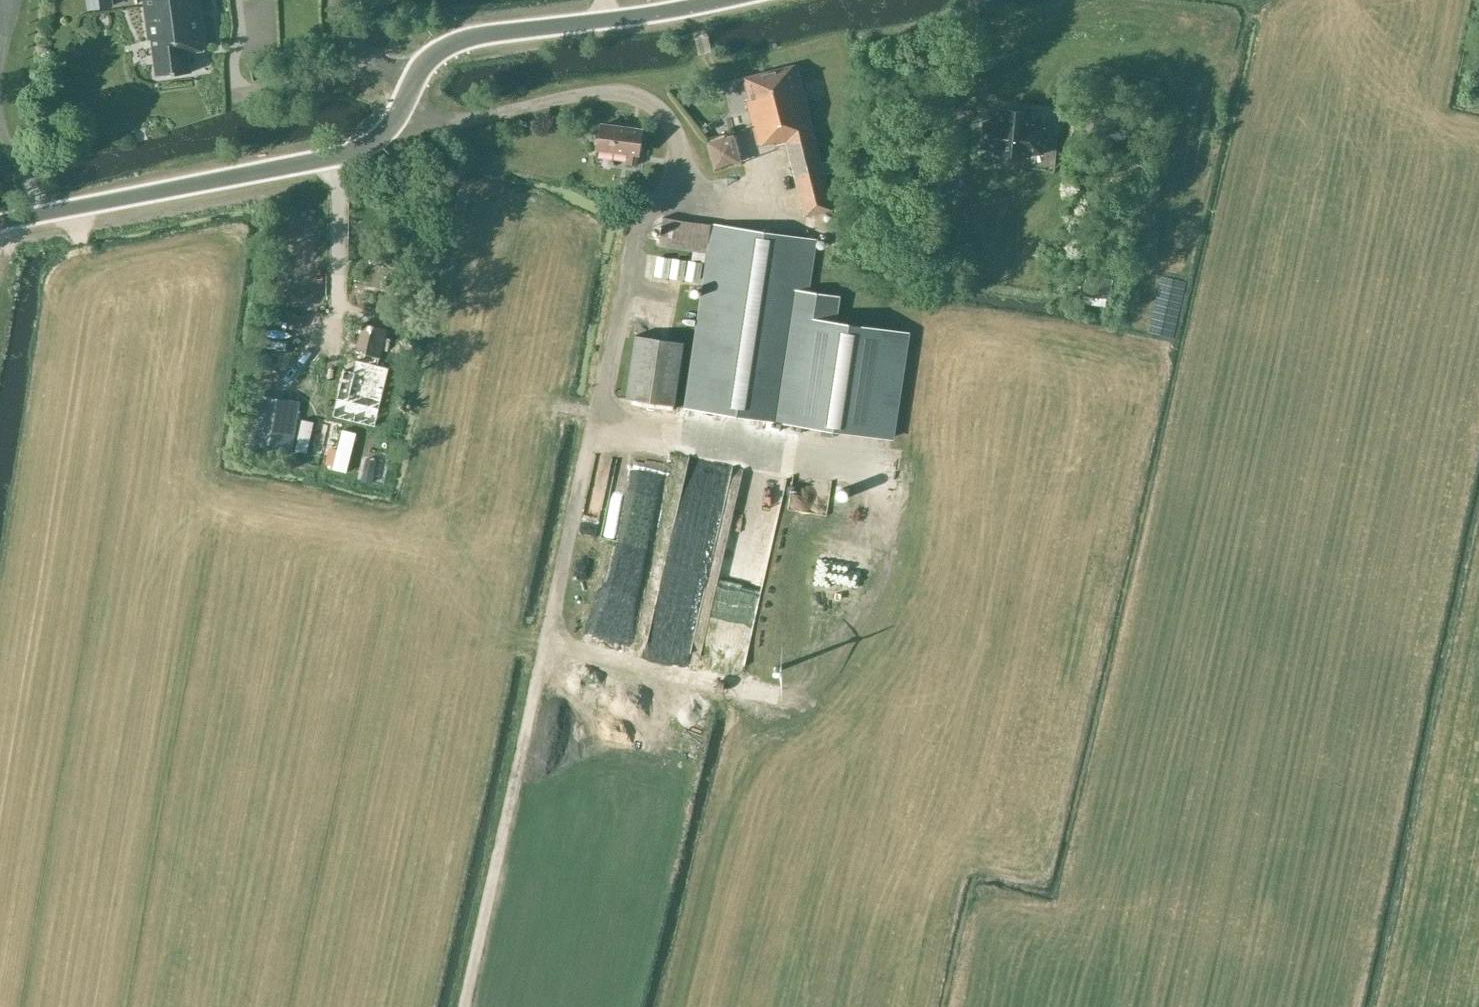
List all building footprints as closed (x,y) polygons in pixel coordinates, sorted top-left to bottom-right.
[(149,38),(151,37),(157,75),(191,70),(188,50),(205,47),(198,0),(143,0),(149,38)] [(831,206),(795,64),(743,75),(748,98),(745,98),(757,145),(786,140),(803,215),(831,206)] [(1029,111),(999,107),(997,122),(982,120),(979,146),(994,148),(994,151),(1024,154),(1024,151),(1040,153),(1043,127),(1027,125),(1029,111)] [(638,154),(641,129),(600,124),(597,149),(628,153),(626,163),(636,165),(637,154),(638,154)] [(839,297),(807,292),(815,240),(711,224),(711,225),(670,219),(666,245),(669,246),(668,256),(684,258),(685,249),(707,253),(684,407),(890,438),(906,333),(835,322),(839,297)] [(378,356),(384,329),(363,324),(357,352),(355,361),(354,361),(353,369),(343,367),(332,416),(376,426),(390,368),(375,365),(377,356),(378,356)] [(673,405),(682,342),(635,335),(626,398),(673,405)]
